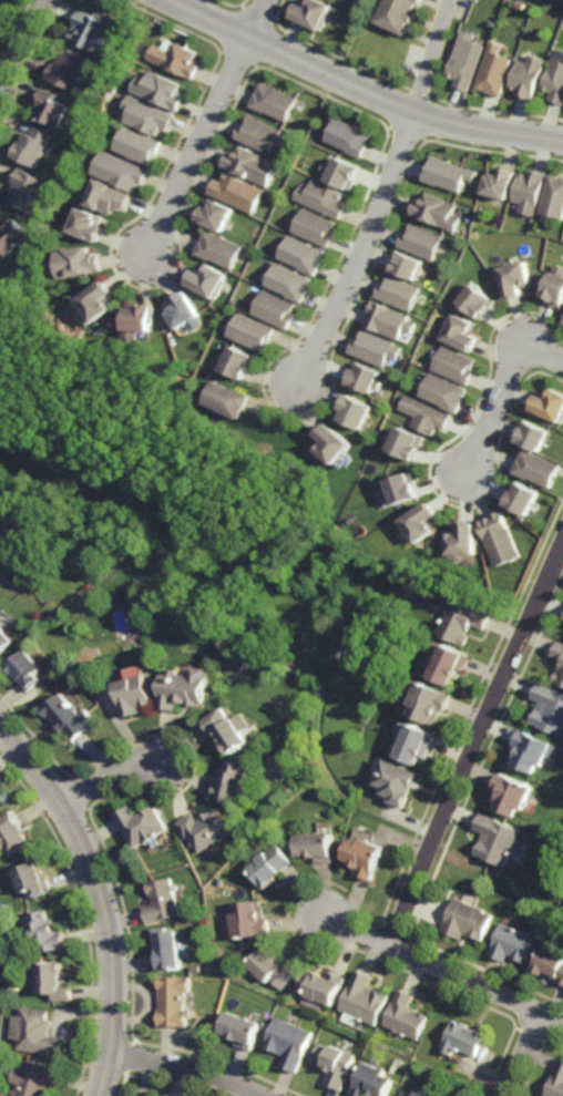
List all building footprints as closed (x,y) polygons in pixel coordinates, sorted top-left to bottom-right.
[(304,6),(307,0),(323,0),(330,3),(327,10),(329,11),(325,21),(327,22),(325,25),(324,25),(321,29),(293,16),(294,12),(293,11),(297,2),(304,6)] [(378,20),(387,0),(423,0),(407,33),(378,20)] [(96,50),(74,40),(78,33),(80,33),(83,28),(73,23),(80,8),(109,21),(96,50)] [(470,91),(455,85),(459,79),(448,75),(455,53),(465,57),(472,40),(487,44),(470,91)] [(502,95),(489,91),(489,89),(485,89),(485,90),(478,86),(494,40),(503,43),(500,52),(514,57),(505,81),(508,82),(502,95)] [(197,63),(201,64),(194,78),(149,57),(155,43),(172,51),(176,41),(198,51),(195,58),(198,60),(197,63)] [(93,59),(90,65),(92,66),(88,75),(85,74),(78,90),(49,76),(55,62),(57,63),(61,54),(63,55),(68,47),(93,59)] [(533,99),(519,94),(520,92),(516,91),(518,89),(511,86),(521,59),(530,62),(533,53),(547,59),(533,99)] [(555,57),(562,59),(562,103),(551,99),(554,92),(543,88),(555,57)] [(182,95),(184,96),(178,110),(133,91),(140,75),(149,79),(152,70),(183,82),(180,90),(183,91),(182,95)] [(298,98),(287,120),(266,111),(265,112),(250,105),(257,92),(258,93),(260,90),(258,89),(262,81),(298,98)] [(60,126),(37,115),(41,106),(39,106),(40,102),(37,101),(43,86),(58,93),(55,100),(70,105),(60,126)] [(126,122),(158,136),(163,127),(170,131),(176,116),(131,96),(125,110),(131,112),(126,122)] [(283,131),(282,133),(289,136),(284,147),(276,143),(272,153),(237,136),(244,123),(245,124),(250,114),(283,131)] [(369,142),(368,141),(367,144),(368,144),(361,158),(347,152),(348,150),(326,140),(336,116),(372,133),(369,142)] [(38,167),(12,156),(19,142),(21,143),(25,131),(33,134),(37,126),(52,134),(38,167)] [(117,150),(153,166),(163,143),(127,127),(117,150)] [(269,186),(223,165),(229,152),(234,154),(236,150),(239,152),(242,145),(279,163),(269,186)] [(95,175),(135,192),(139,183),(145,186),(152,171),(106,151),(95,175)] [(474,182),(467,178),(462,192),(439,184),(438,185),(423,180),(432,154),(478,172),(474,182)] [(360,166),(356,175),(355,175),(354,178),(356,180),(350,191),(326,178),(328,174),(320,171),(325,162),(332,166),(337,156),(360,166)] [(516,171),(509,198),(484,192),(491,167),(500,171),(501,166),(516,171)] [(40,197),(42,198),(38,207),(37,206),(33,213),(8,201),(12,193),(10,192),(14,184),(11,183),(19,167),(48,181),(40,197)] [(546,174),(538,215),(521,212),(523,203),(515,201),(522,173),(528,174),(529,172),(532,172),(532,171),(546,174)] [(216,178),(224,182),(228,172),(266,190),(255,213),(211,193),(216,178)] [(562,220),(562,179),(551,176),(541,215),(562,220)] [(135,192),(99,179),(90,205),(116,214),(118,207),(128,211),(135,192)] [(339,203),(346,206),(339,219),(297,199),(303,185),(310,188),(315,180),(344,193),(339,203)] [(454,214),(463,217),(457,233),(410,213),(416,199),(420,202),(422,197),(424,198),(428,192),(459,205),(454,214)] [(234,207),(224,231),(197,219),(204,205),(208,206),(212,198),(234,207)] [(98,242),(69,231),(79,206),(104,217),(100,226),(103,227),(98,242)] [(294,233),(330,248),(336,235),(332,233),(337,223),(304,209),(294,233)] [(7,256),(0,249),(0,225),(3,228),(13,218),(29,234),(7,256)] [(444,237),(442,243),(449,245),(446,253),(439,250),(434,262),(399,247),(405,233),(408,234),(411,224),(444,237)] [(233,269),(211,259),(211,260),(196,254),(207,229),(244,246),(233,269)] [(324,260),(323,259),(321,262),(323,263),(317,276),(301,269),(303,267),(280,257),(291,235),(328,253),(324,260)] [(59,251),(63,278),(105,271),(102,253),(94,254),(92,246),(59,251)] [(391,272),(416,281),(424,263),(406,255),(406,258),(400,256),(398,264),(396,263),(391,272)] [(505,299),(499,267),(526,262),(531,286),(521,288),(522,296),(505,299)] [(311,288),(309,287),(308,289),(309,289),(304,304),(289,297),(290,295),(268,285),(278,263),(315,279),(311,288)] [(557,263),(562,265),(562,305),(562,307),(543,298),(544,296),(543,295),(557,263)] [(228,275),(225,279),(227,280),(221,291),(222,293),(221,295),(219,295),(216,299),(186,284),(194,270),(201,274),(206,264),(228,275)] [(377,297),(412,313),(422,288),(388,275),(386,281),(388,283),(386,289),(380,287),(377,297)] [(104,303),(105,301),(111,309),(93,322),(76,300),(103,280),(109,288),(108,288),(112,295),(103,300),(104,303)] [(495,303),(482,321),(458,304),(472,285),(495,303)] [(265,290),(298,306),(295,314),(297,315),(290,330),(254,314),(265,290)] [(203,326),(194,332),(188,324),(178,330),(164,308),(173,303),(171,299),(183,291),(199,316),(197,317),(203,326)] [(368,327),(401,340),(410,317),(372,301),(368,313),(372,315),(368,327)] [(152,308),(155,308),(154,324),(152,322),(151,334),(139,332),(139,341),(124,340),(126,308),(136,308),(136,306),(143,307),(143,305),(152,306),(152,308)] [(264,324),(265,321),(279,328),(268,354),(231,337),(240,314),(264,324)] [(474,349),(472,352),(443,340),(454,315),(478,325),(472,336),(480,339),(474,349)] [(396,342),(395,344),(403,347),(398,359),(390,357),(386,368),(350,354),(356,339),(359,340),(364,329),(396,342)] [(470,386),(434,370),(446,345),(478,359),(473,370),(475,371),(470,386)] [(254,369),(252,368),(246,381),(223,370),(235,346),(259,358),(254,369)] [(375,395),(349,385),(356,369),(358,370),(360,365),(382,373),(375,395)] [(421,397),(458,413),(469,390),(432,373),(421,397)] [(239,391),(240,390),(254,397),(247,410),(246,410),(245,412),(247,413),(244,421),(207,404),(218,381),(239,391)] [(550,388),(562,395),(562,423),(531,409),(536,396),(544,400),(550,388)] [(348,412),(344,421),(365,431),(376,408),(350,396),(344,410),(348,412)] [(446,430),(438,427),(433,438),(414,428),(419,417),(401,409),(408,396),(452,416),(446,430)] [(542,454),(516,443),(525,421),(551,432),(542,454)] [(337,467),(318,451),(326,441),(320,437),(330,426),(355,445),(337,467)] [(391,451),(416,462),(427,440),(401,429),(391,451)] [(552,489),(531,479),(530,482),(514,475),(526,450),(562,467),(552,489)] [(396,509),(387,483),(412,474),(417,485),(414,486),(420,500),(396,509)] [(529,519),(505,508),(512,493),(511,493),(516,482),(541,494),(529,519)] [(417,547),(401,525),(429,504),(438,516),(431,522),(438,532),(417,547)] [(498,570),(480,524),(492,520),(491,518),(503,513),(522,560),(498,570)] [(448,559),(447,533),(459,533),(458,525),(474,524),(475,557),(448,559)] [(493,617),(488,633),(475,628),(472,636),(470,636),(469,638),(472,641),(469,649),(441,638),(450,617),(448,616),(450,612),(451,613),(455,602),(493,617)] [(12,644),(0,654),(0,625),(4,631),(3,633),(12,644)] [(560,643),(562,644),(562,664),(553,659),(560,643)] [(432,679),(453,688),(461,669),(468,672),(473,657),(447,646),(432,679)] [(25,694),(19,685),(17,686),(6,672),(27,655),(41,673),(37,676),(41,682),(25,694)] [(183,666),(184,663),(198,665),(197,667),(211,668),(209,677),(211,678),(207,704),(202,703),(202,706),(191,704),(191,705),(180,704),(178,709),(162,707),(166,674),(172,674),(172,670),(175,668),(180,668),(183,666)] [(125,715),(117,688),(147,679),(153,699),(140,703),(142,709),(125,715)] [(544,679),(562,687),(562,732),(536,720),(545,698),(538,695),(544,679)] [(413,717),(440,727),(447,710),(450,713),(455,697),(422,683),(413,705),(418,707),(413,717)] [(74,707),(76,706),(80,709),(78,710),(79,713),(86,706),(98,719),(73,739),(64,727),(62,728),(55,720),(57,720),(50,711),(47,714),(41,706),(61,690),(74,707)] [(233,716),(236,715),(252,739),(232,752),(225,741),(222,744),(205,716),(225,704),(233,716)] [(428,756),(422,754),(419,762),(398,754),(412,720),(439,731),(428,756)] [(559,742),(562,744),(562,753),(561,758),(553,755),(550,762),(545,760),(542,770),(518,760),(520,756),(518,755),(523,742),(520,741),(526,725),(560,739),(559,742)] [(238,802),(213,796),(217,780),(219,780),(223,766),(226,767),(228,758),(249,764),(238,802)] [(422,772),(387,758),(377,784),(386,787),(384,793),(393,797),(391,802),(408,808),(422,772)] [(530,807),(526,806),(522,816),(499,805),(501,800),(499,798),(504,787),(501,785),(509,769),(541,783),(530,807)] [(9,799),(0,806),(0,783),(6,789),(2,792),(9,799)] [(136,813),(154,803),(167,828),(161,832),(161,833),(144,842),(143,841),(133,847),(114,812),(131,803),(136,813)] [(232,831),(198,852),(194,843),(192,844),(190,840),(191,839),(188,834),(185,837),(176,821),(193,810),(198,819),(201,818),(199,816),(211,809),(212,810),(217,807),(232,831)] [(10,846),(0,850),(0,833),(1,832),(0,830),(0,816),(13,810),(31,846),(14,854),(10,846)] [(529,852),(519,848),(511,865),(481,851),(491,832),(480,827),(488,810),(528,829),(523,837),(533,841),(529,852)] [(334,861),(317,860),(317,856),(307,854),(307,853),(297,853),(297,831),(335,831),(334,861)] [(362,840),(364,836),(387,844),(373,879),(358,873),(359,869),(348,864),(349,862),(344,860),(352,836),(362,840)] [(295,862),(283,870),(283,871),(276,875),(276,878),(272,881),(273,882),(264,888),(250,865),(260,859),(257,856),(267,849),(267,850),(282,841),(295,862)] [(41,868),(42,868),(45,875),(48,875),(52,889),(39,893),(35,888),(28,891),(19,868),(28,864),(28,862),(38,859),(41,868)] [(181,914),(146,922),(143,906),(154,904),(152,893),(150,893),(147,882),(172,877),(181,914)] [(487,941),(479,938),(479,939),(470,935),(470,933),(468,932),(464,940),(446,931),(460,897),(489,909),(489,911),(498,914),(487,941)] [(260,904),(263,904),(265,918),(268,918),(269,933),(239,936),(240,942),(234,943),(233,935),(225,936),(223,923),(233,922),(232,913),(236,912),(235,902),(260,899),(260,904)] [(49,918),(52,918),(54,932),(63,930),(66,948),(51,950),(50,944),(43,945),(42,935),(38,936),(32,912),(48,909),(49,918)] [(525,930),(525,929),(533,932),(532,934),(541,938),(530,963),(522,960),(522,961),(513,956),(514,954),(511,953),(508,961),(493,954),(506,922),(525,930)] [(166,931),(178,930),(183,966),(156,970),(152,928),(166,926),(166,931)] [(283,989),(270,977),(266,982),(246,963),(264,944),(296,974),(283,989)] [(547,946),(562,953),(562,975),(550,970),(549,974),(538,969),(547,946)] [(63,970),(68,970),(68,983),(71,983),(71,1000),(57,1001),(57,993),(43,993),(43,962),(63,961),(63,970)] [(313,971),(313,970),(316,972),(316,973),(325,977),(328,971),(345,977),(341,985),(340,984),(331,1005),(324,1002),(320,1011),(301,1003),(305,995),(304,995),(305,993),(296,989),(305,967),(313,971)] [(379,993),(380,991),(389,994),(376,1024),(339,1008),(356,969),(372,976),(368,987),(379,993)] [(191,991),(186,991),(186,1010),(193,1010),(192,1018),(187,1018),(187,1026),(158,1026),(158,1008),(160,1008),(161,989),(158,989),(160,976),(191,976),(191,991)] [(420,1012),(420,1011),(429,1014),(419,1038),(399,1031),(398,1032),(392,1031),(393,1028),(385,1024),(399,987),(414,994),(410,1005),(419,1008),(418,1011),(420,1012)] [(52,1020),(55,1020),(53,1036),(68,1038),(65,1057),(48,1055),(48,1053),(20,1049),(22,1038),(14,1037),(18,1015),(25,1015),(27,1006),(53,1010),(52,1020)] [(252,1049),(236,1044),(238,1039),(228,1036),(229,1035),(221,1032),(228,1011),(262,1023),(252,1049)] [(297,1072),(282,1065),(286,1055),(265,1046),(278,1016),(315,1032),(297,1072)] [(463,1022),(464,1021),(472,1024),(471,1026),(481,1031),(490,1034),(479,1056),(458,1047),(454,1054),(444,1048),(458,1020),(463,1022)] [(331,1047),(332,1044),(357,1055),(342,1089),(326,1083),(330,1072),(318,1067),(320,1059),(315,1057),(320,1043),(331,1047)] [(48,1092),(46,1095),(16,1095),(12,1095),(14,1086),(22,1088),(23,1085),(13,1082),(18,1066),(28,1068),(30,1058),(63,1067),(59,1084),(50,1082),(47,1092),(48,1092)] [(395,1079),(387,1095),(356,1095),(351,1094),(366,1062),(388,1071),(386,1075),(395,1079)] [(547,1095),(562,1063),(562,1095),(547,1095)]
